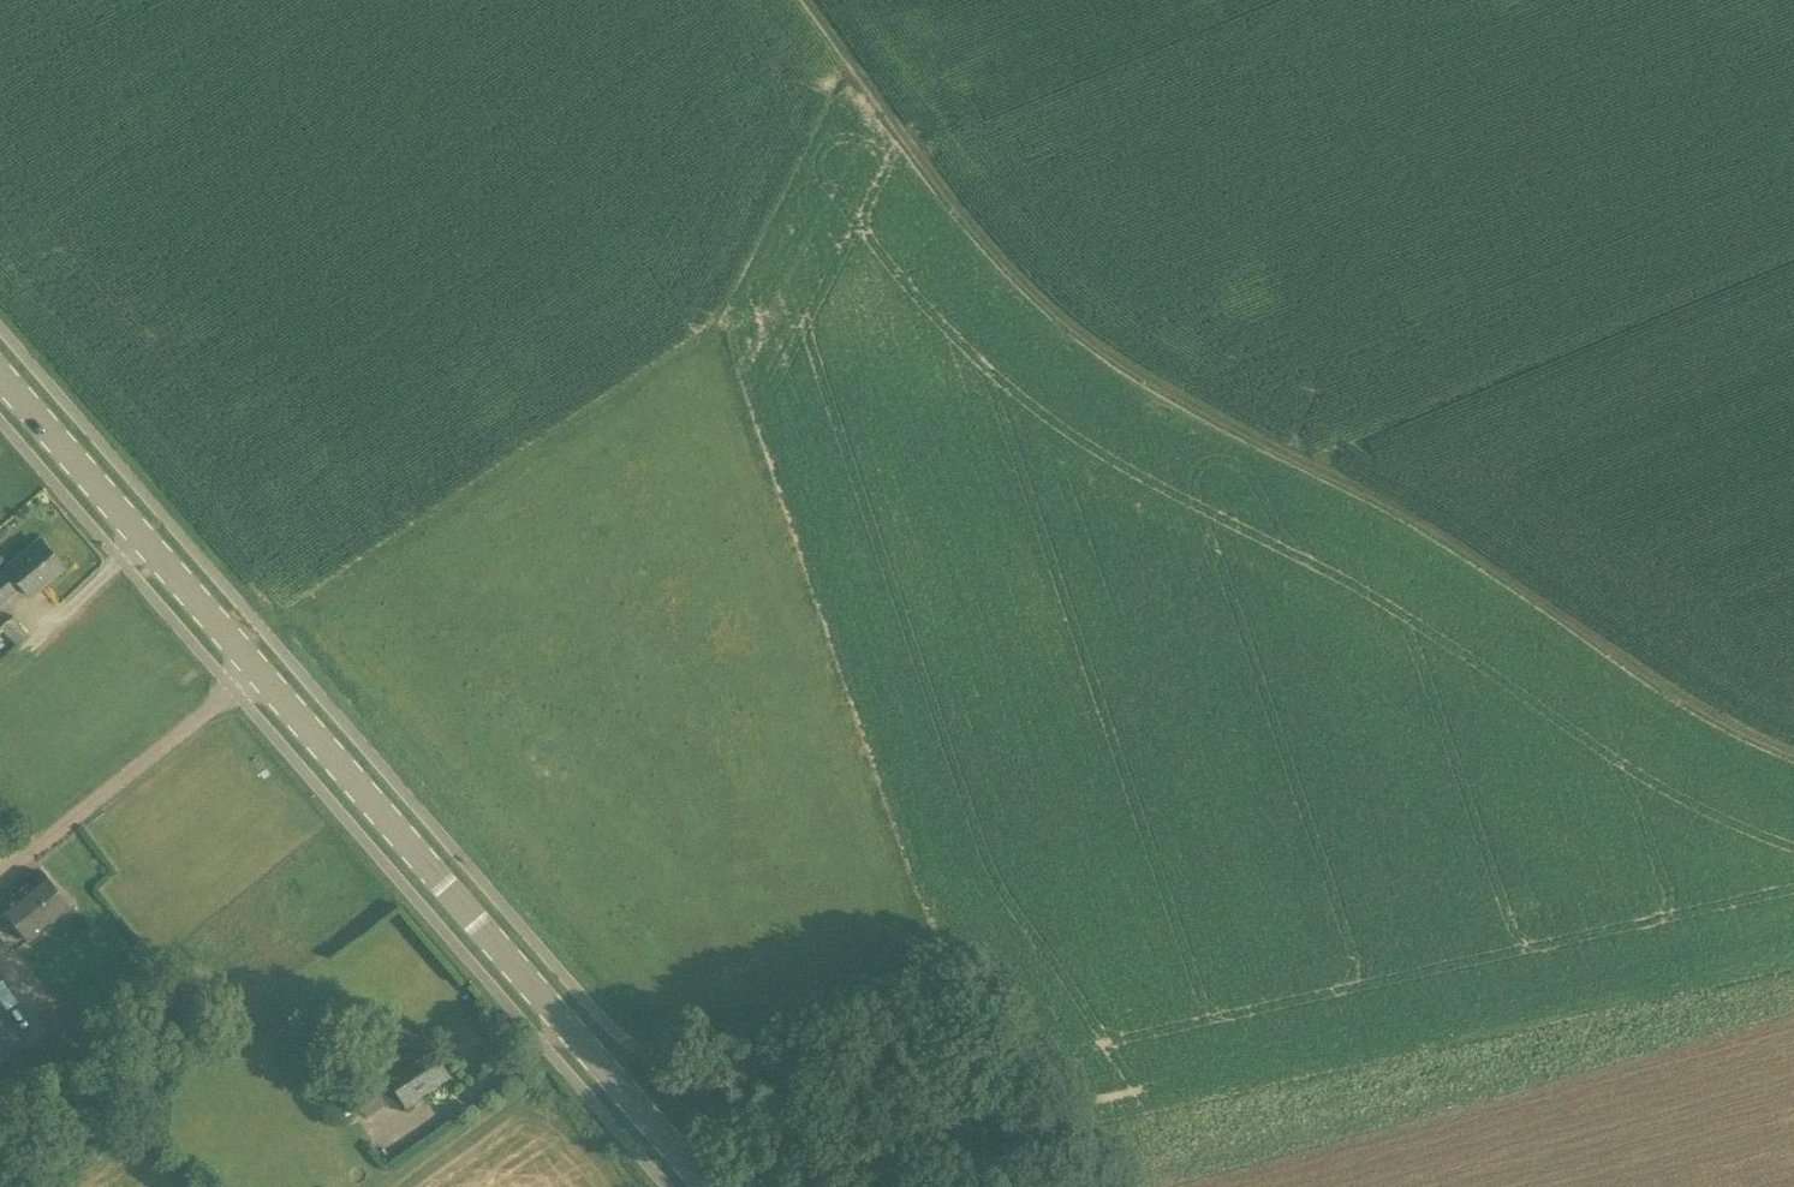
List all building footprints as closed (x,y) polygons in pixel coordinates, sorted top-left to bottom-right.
[(7,567),(0,573),(0,606),(23,587),(29,594),(42,584),(63,566),(40,539),(7,567)] [(29,633),(12,615),(0,626),(0,627),(16,645),(29,633)] [(1,907),(27,940),(71,905),(45,872),(1,907)] [(14,1020),(0,1000),(0,1030),(14,1020)] [(383,1071),(386,1076),(371,1087),(363,1076),(347,1087),(355,1099),(366,1117),(385,1103),(389,1109),(402,1100),(404,1104),(414,1097),(447,1075),(425,1043),(383,1071)]
